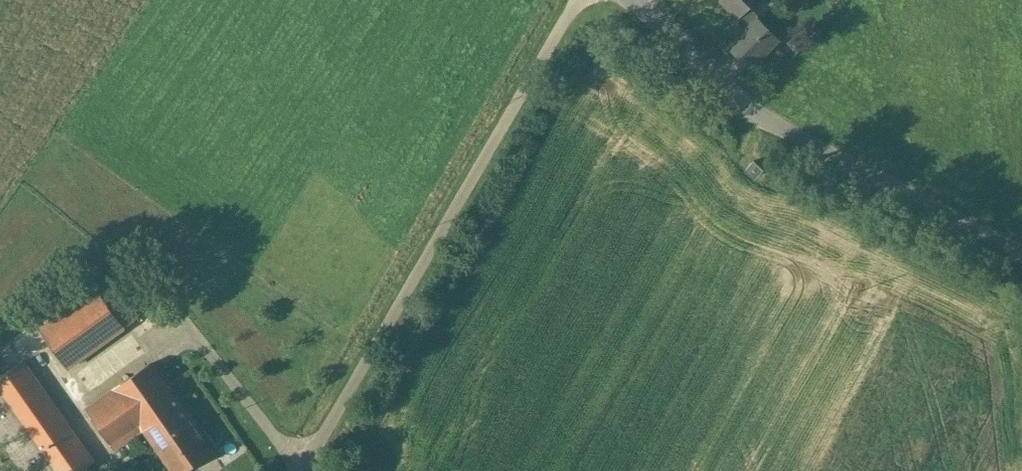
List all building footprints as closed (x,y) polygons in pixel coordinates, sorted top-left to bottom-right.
[(764,168),(753,159),(745,169),(755,178),(759,174),(764,168)] [(40,329),(67,368),(138,317),(111,279),(40,329)] [(23,361),(0,377),(0,395),(53,470),(81,470),(93,462),(58,412),(23,361)] [(176,401),(150,363),(116,387),(116,389),(94,404),(86,409),(88,411),(112,446),(142,425),(149,420),(176,401)] [(0,395),(0,438),(23,470),(53,470),(0,395)] [(149,420),(142,425),(174,470),(184,470),(205,456),(212,452),(186,415),(176,401),(149,420)] [(345,470),(373,470),(362,458),(345,470)]
